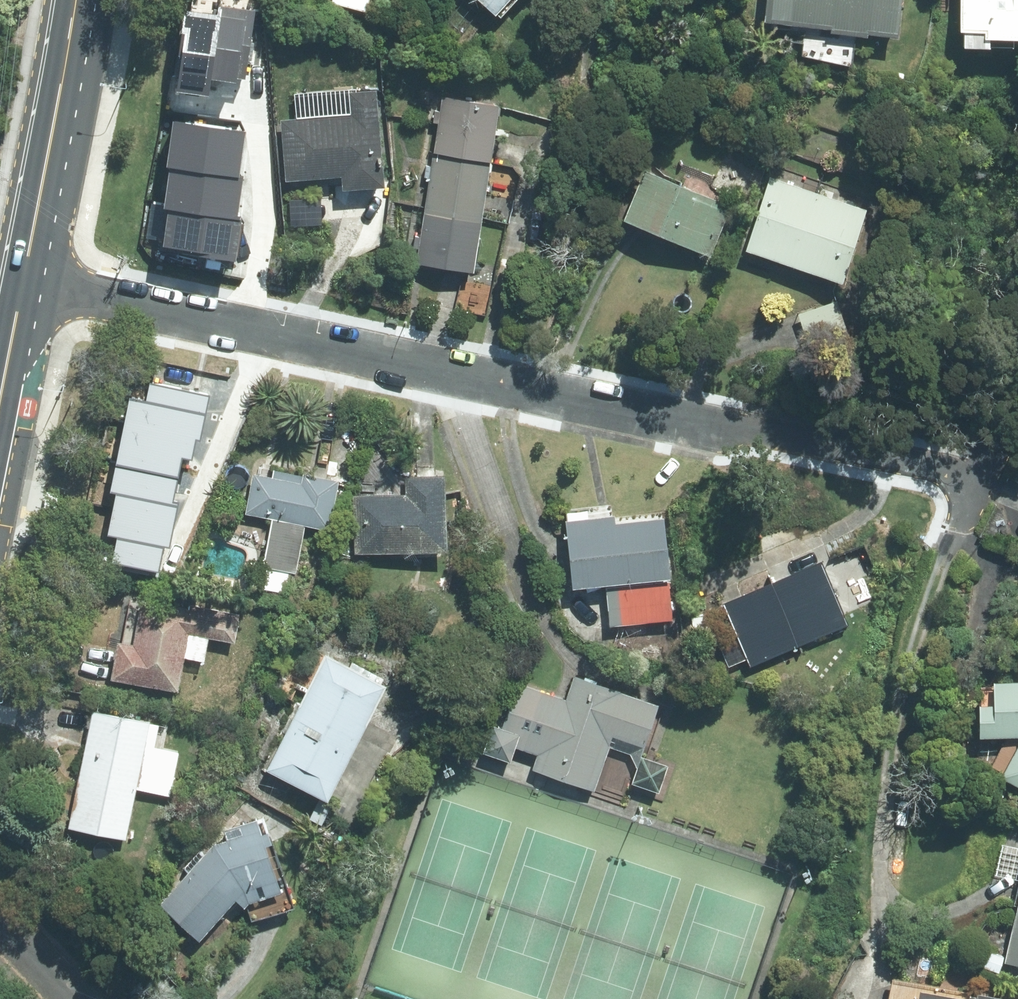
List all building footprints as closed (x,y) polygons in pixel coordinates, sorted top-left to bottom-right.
[(371,0),(333,0),(332,2),(368,11),(371,0)] [(496,13),(508,0),(481,0),(496,13)] [(764,18),(828,26),(827,30),(864,35),(865,31),(892,34),(896,0),(767,0),(764,18)] [(957,29),(961,29),(961,44),(1010,45),(1010,37),(1017,37),(1017,0),(958,0),(957,29)] [(220,16),(211,79),(236,83),(237,78),(245,79),(255,11),(221,6),(220,16)] [(177,91),(208,96),(211,79),(220,16),(189,11),(177,91)] [(345,189),(383,186),(375,92),(349,94),(349,91),(294,95),(296,120),(282,122),(287,180),(344,176),(345,189)] [(443,98),(434,155),(491,164),(500,107),(443,98)] [(171,168),(238,177),(245,132),(173,122),(167,167),(171,168)] [(424,213),(482,222),(491,164),(434,155),(424,213)] [(171,168),(165,209),(168,209),(236,219),(242,178),(238,177),(171,168)] [(625,221),(710,256),(730,207),(645,172),(625,221)] [(819,196),(772,181),(748,251),(795,267),(819,196)] [(866,212),(819,196),(795,267),(842,282),(866,212)] [(321,225),(319,199),(289,201),(291,226),(321,225)] [(236,219),(168,209),(162,250),(235,261),(241,220),(236,219)] [(474,273),(482,222),(424,213),(416,264),(474,273)] [(835,300),(797,313),(811,352),(849,340),(835,300)] [(146,403),(130,400),(126,419),(202,434),(210,396),(150,384),(146,403)] [(179,474),(183,458),(192,460),(196,439),(201,440),(202,434),(126,419),(117,462),(179,474)] [(179,474),(117,462),(112,492),(117,493),(114,509),(176,521),(179,503),(173,502),(179,474)] [(273,479),(253,475),(246,514),(273,519),(264,567),(294,573),(304,525),(330,530),(339,483),(304,476),(303,478),(274,472),(273,479)] [(407,478),(407,497),(355,499),(356,553),(446,551),(444,478),(407,478)] [(176,521),(114,509),(109,535),(118,537),(113,564),(159,573),(164,547),(170,549),(176,521)] [(612,510),(566,515),(573,589),(603,586),(607,628),(673,622),(664,520),(613,525),(612,510)] [(821,563),(772,583),(799,646),(848,625),(821,563)] [(772,583),(724,603),(738,637),(747,659),(750,667),(799,646),(772,583)] [(239,614),(142,597),(133,647),(118,644),(112,680),(178,691),(188,635),(234,643),(239,614)] [(729,667),(747,659),(738,637),(719,645),(729,667)] [(386,688),(326,657),(268,770),(327,801),(386,688)] [(566,703),(518,686),(503,732),(493,728),(484,754),(511,762),(515,748),(537,755),(532,771),(594,791),(609,747),(642,758),(659,706),(575,678),(566,703)] [(995,685),(995,692),(981,692),(982,737),(1017,737),(1017,685),(995,685)] [(127,842),(138,792),(170,798),(180,751),(164,748),(167,729),(149,725),(150,722),(92,710),(67,830),(127,842)] [(1003,778),(1017,786),(1017,750),(1003,778)] [(224,831),(227,841),(214,845),(162,905),(199,942),(236,902),(244,909),(247,906),(252,922),(294,909),(263,819),(224,831)] [(1017,966),(1017,908),(1005,964),(1017,966)] [(888,998),(1000,998),(892,978),(888,998)]
